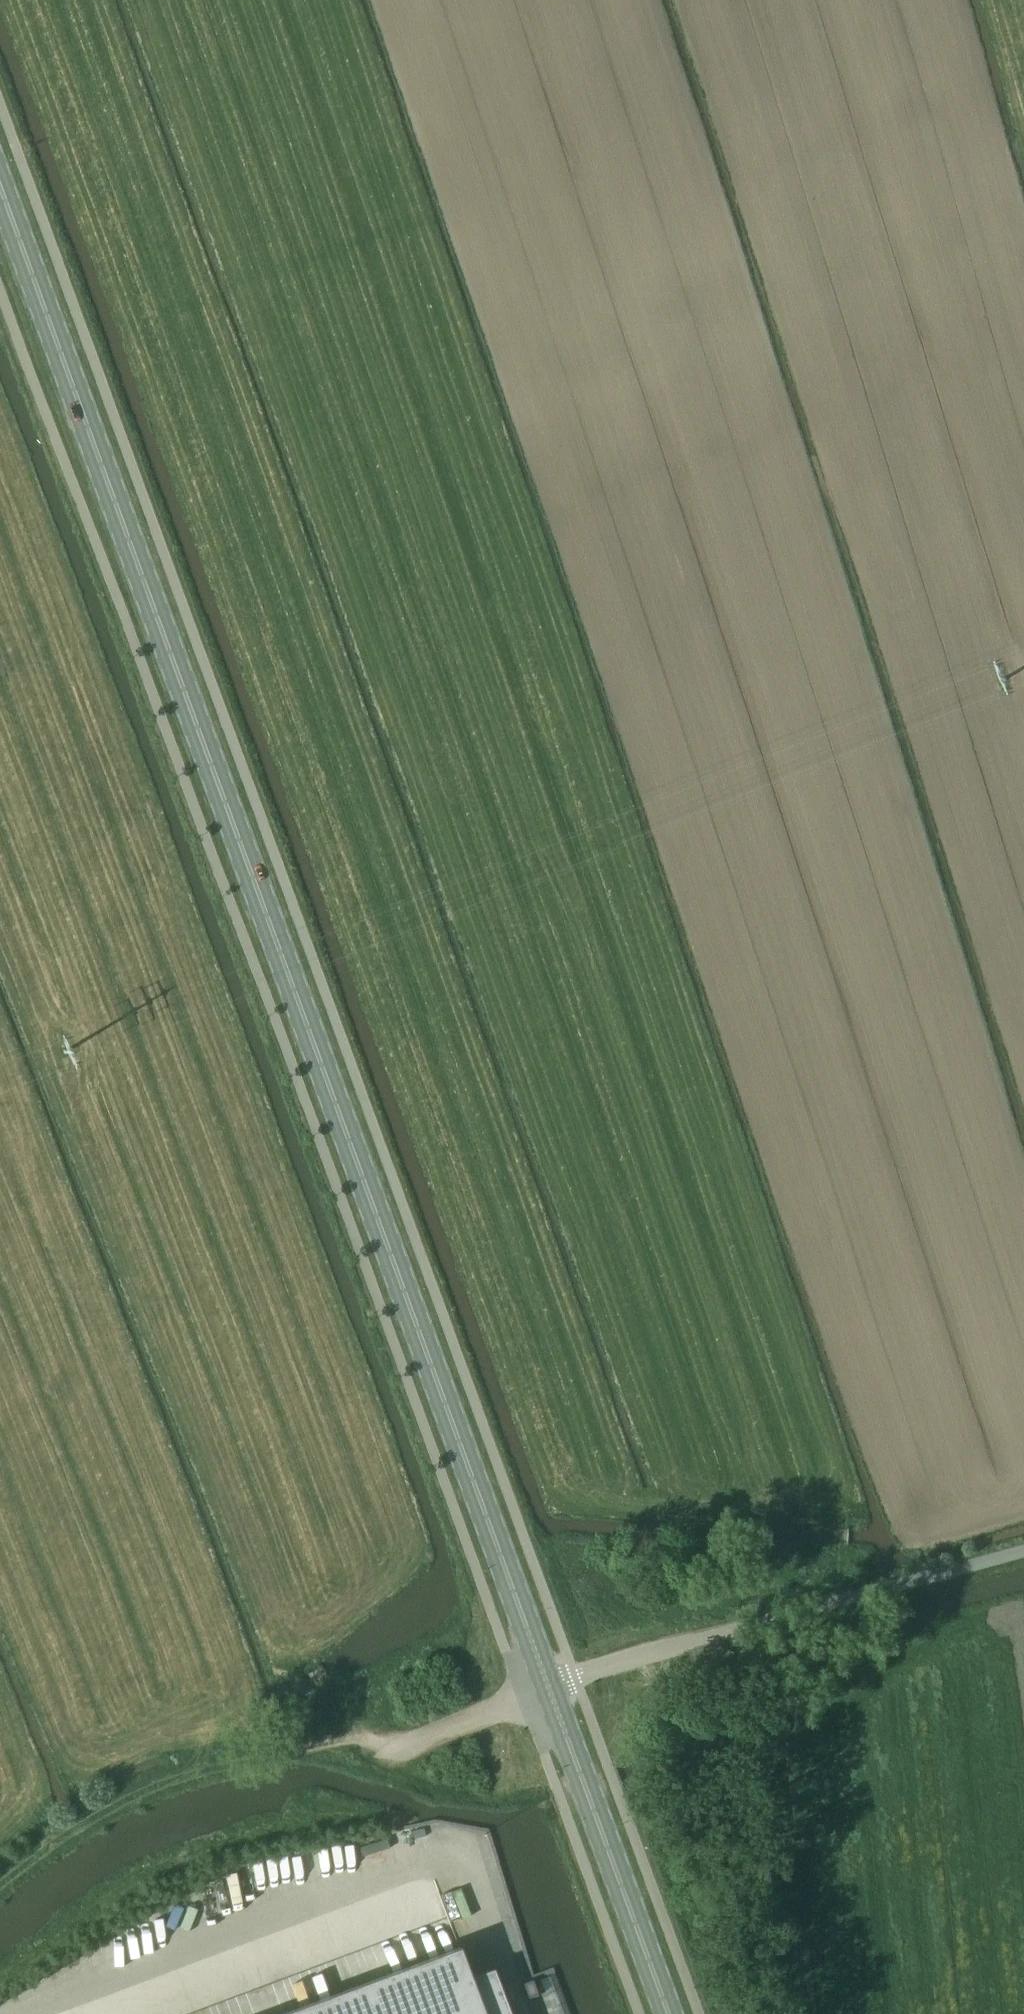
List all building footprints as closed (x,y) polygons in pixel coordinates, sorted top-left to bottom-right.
[(282,2013),(510,2013),(493,1969),(471,1977),(460,1947),(282,2013)]
